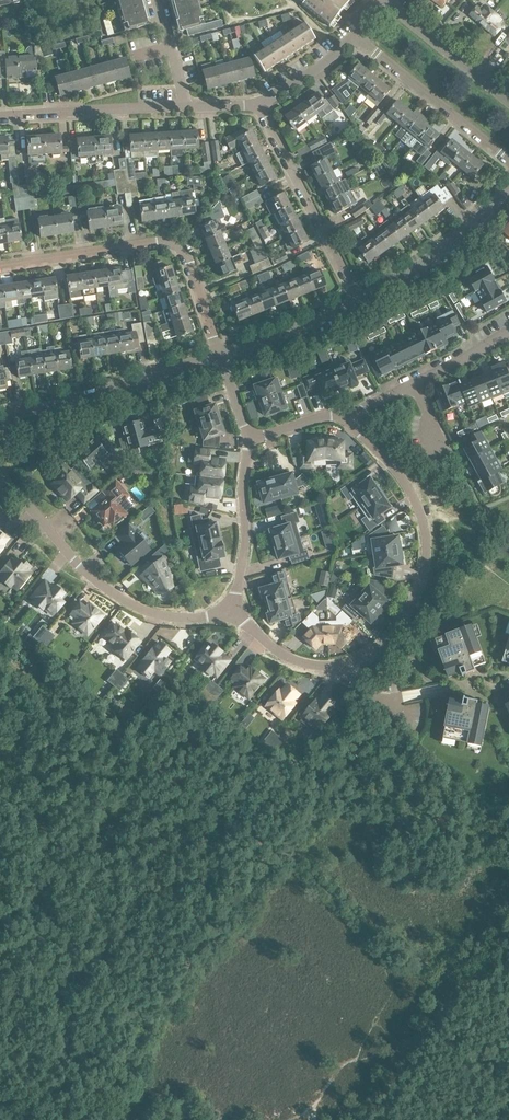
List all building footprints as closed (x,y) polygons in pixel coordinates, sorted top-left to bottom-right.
[(121,5),(117,6),(122,24),(126,23),(128,30),(148,24),(141,0),(120,0),(121,5)] [(223,26),(221,19),(200,25),(198,18),(202,17),(200,8),(196,9),(194,3),(198,2),(198,0),(172,0),(180,31),(186,29),(188,36),(223,26)] [(330,27),(352,0),(305,0),(302,4),(330,27)] [(471,14),(483,25),(494,12),(485,4),(484,6),(483,5),(480,9),(477,6),(477,7),(471,14)] [(505,21),(494,12),(483,25),(496,35),(503,27),(501,25),(505,21)] [(110,19),(103,20),(107,36),(114,34),(110,19)] [(303,22),(293,29),(305,46),(315,39),(303,22)] [(234,27),(223,31),(224,36),(236,33),(234,27)] [(283,35),(295,53),(305,46),(293,29),(283,35)] [(239,50),(235,34),(230,36),(234,51),(239,50)] [(273,42),(284,59),(295,53),(283,35),(273,42)] [(197,38),(189,40),(191,47),(199,44),(197,38)] [(263,49),(274,66),(284,59),(273,42),(263,49)] [(49,43),(40,46),(43,58),(53,55),(49,43)] [(25,56),(10,57),(12,79),(27,78),(26,70),(36,69),(34,45),(33,45),(31,46),(28,47),(27,48),(25,50),(25,52),(24,54),(25,56)] [(253,55),(264,73),(274,66),(263,49),(253,55)] [(12,79),(10,57),(5,57),(5,52),(0,52),(0,79),(12,79)] [(237,62),(242,79),(254,76),(249,58),(237,62)] [(113,62),(117,80),(129,77),(125,59),(113,62)] [(113,62),(101,65),(106,83),(117,80),(113,62)] [(226,65),(231,82),(242,79),(237,62),(226,65)] [(349,99),(354,94),(351,89),(349,87),(356,82),(360,85),(371,73),(360,64),(350,76),(333,89),(333,90),(343,104),(349,99)] [(90,68),(95,86),(106,83),(101,65),(90,68)] [(215,68),(220,86),(231,82),(226,65),(215,68)] [(90,68),(78,71),(83,89),(95,86),(90,68)] [(208,89),(220,86),(215,68),(203,71),(208,89)] [(67,75),(72,92),(83,89),(78,71),(67,75)] [(366,98),(367,98),(381,81),(371,73),(360,85),(354,94),(359,98),(362,94),(366,98)] [(60,96),(72,92),(67,75),(55,78),(60,96)] [(378,107),(381,102),(382,103),(392,90),(381,81),(367,98),(378,107)] [(325,100),(319,92),(308,100),(318,114),(321,119),(334,110),(326,99),(325,100)] [(342,105),(335,95),(329,99),(336,109),(342,105)] [(308,100),(298,108),(308,122),(318,114),(308,100)] [(399,101),(388,114),(399,122),(409,109),(399,101)] [(356,113),(349,107),(345,112),(350,119),(356,113)] [(381,112),(376,107),(365,121),(370,125),(381,112)] [(298,108),(287,116),(297,130),(308,122),(298,108)] [(396,135),(401,140),(422,114),(417,110),(414,113),(409,109),(399,122),(403,126),(396,135)] [(387,117),(382,112),(364,133),(369,137),(379,125),(380,125),(387,117)] [(412,148),(419,139),(429,126),(425,122),(428,119),(422,114),(401,140),(412,148)] [(419,139),(412,148),(421,155),(417,160),(422,165),(432,153),(428,150),(440,135),(429,126),(419,139)] [(225,139),(231,150),(241,145),(243,150),(258,143),(252,132),(244,136),(241,130),(225,139)] [(196,132),(182,133),(183,149),(197,148),(196,132)] [(169,133),(156,134),(158,150),(170,150),(169,133)] [(169,133),(170,150),(183,149),(182,133),(169,133)] [(156,134),(143,135),(145,158),(158,157),(158,150),(156,134)] [(28,155),(29,155),(30,160),(30,161),(32,163),(33,163),(34,164),(35,164),(36,164),(37,164),(38,163),(39,162),(40,161),(40,160),(41,160),(41,159),(41,157),(45,157),(45,154),(51,153),(51,155),(60,155),(59,153),(69,152),(68,147),(61,147),(60,135),(27,138),(28,155)] [(143,135),(129,136),(130,152),(131,152),(131,158),(132,159),(145,158),(143,135)] [(324,136),(319,138),(323,145),(328,142),(324,136)] [(70,146),(70,152),(78,151),(78,156),(80,156),(80,159),(88,158),(88,161),(88,165),(95,164),(95,163),(103,163),(103,157),(110,156),(110,154),(111,154),(110,137),(77,139),(77,142),(71,142),(72,146),(70,146)] [(1,155),(1,160),(8,160),(10,177),(9,177),(10,183),(18,182),(14,147),(13,146),(14,144),(14,142),(12,141),(7,141),(7,138),(0,138),(0,155),(1,155)] [(319,138),(308,144),(312,151),(323,145),(319,138)] [(362,139),(353,144),(358,154),(366,149),(362,139)] [(368,147),(373,152),(380,144),(376,141),(375,141),(374,140),(368,147)] [(463,148),(453,140),(442,152),(453,161),(463,148)] [(218,141),(211,142),(214,162),(221,161),(218,141)] [(201,143),(204,163),(211,162),(208,142),(201,143)] [(241,162),(248,158),(250,163),(264,155),(258,143),(243,150),(237,154),(241,162)] [(312,166),(318,178),(333,171),(327,160),(337,155),(331,143),(313,153),(319,163),(312,166)] [(385,149),(380,144),(373,152),(379,156),(385,149)] [(473,156),(463,148),(453,161),(463,169),(473,156)] [(424,166),(429,170),(441,156),(436,152),(424,166)] [(264,155),(250,163),(256,174),(270,167),(264,155)] [(473,177),(483,165),(473,156),(463,169),(473,177)] [(387,159),(385,157),(382,159),(384,161),(382,163),(390,174),(396,170),(393,165),(391,165),(387,159)] [(131,158),(125,158),(126,168),(128,180),(135,179),(133,167),(132,159),(131,158)] [(232,164),(235,169),(242,166),(239,160),(232,164)] [(171,166),(164,167),(164,176),(172,175),(171,166)] [(375,168),(379,176),(387,173),(385,170),(384,171),(380,166),(375,168)] [(277,179),(270,167),(256,174),(262,186),(277,179)] [(107,174),(108,180),(115,179),(115,182),(128,180),(126,168),(114,171),(114,173),(107,174)] [(345,173),(348,178),(359,172),(357,168),(353,169),(345,173)] [(333,171),(318,178),(324,190),(343,180),(341,176),(337,178),(333,171)] [(449,176),(444,172),(439,178),(444,182),(449,176)] [(236,183),(229,174),(218,182),(225,190),(236,183)] [(201,189),(200,176),(187,177),(188,186),(193,185),(193,189),(201,189)] [(128,180),(130,192),(131,197),(138,196),(137,191),(135,179),(128,180)] [(128,180),(115,182),(116,185),(115,185),(117,194),(130,192),(128,180)] [(343,180),(324,190),(330,202),(345,194),(342,189),(346,187),(343,180)] [(460,191),(453,182),(448,185),(455,195),(460,191)] [(25,185),(27,197),(33,196),(33,193),(31,184),(25,185)] [(18,186),(20,198),(27,197),(25,185),(18,186)] [(402,185),(398,189),(402,195),(407,192),(402,185)] [(218,186),(213,190),(218,196),(222,193),(218,186)] [(431,197),(424,202),(434,216),(445,208),(442,203),(447,199),(448,200),(453,197),(445,187),(441,190),(431,197)] [(402,195),(398,189),(393,193),(398,199),(402,195)] [(179,200),(181,215),(195,213),(191,190),(178,192),(179,200)] [(256,191),(241,198),(245,205),(259,197),(256,191)] [(330,202),(337,214),(358,203),(352,191),(345,194),(330,202)] [(166,202),(168,217),(181,215),(179,200),(178,192),(171,193),(173,201),(166,202)] [(270,215),(275,213),(290,205),(284,193),(264,203),(270,215)] [(33,196),(27,197),(29,209),(35,208),(34,199),(33,196)] [(20,198),(22,210),(23,210),(29,209),(27,197),(20,198)] [(245,205),(247,210),(262,202),(259,197),(245,205)] [(410,205),(423,223),(434,216),(424,202),(420,197),(410,205)] [(236,208),(239,214),(247,210),(245,205),(241,198),(241,199),(244,205),(236,208)] [(153,199),(139,201),(142,222),(155,220),(153,204),(153,199)] [(217,201),(206,212),(212,217),(213,219),(212,220),(212,222),(200,227),(205,240),(220,234),(225,232),(219,217),(217,212),(222,205),(217,201)] [(153,204),(155,220),(168,217),(166,202),(153,204)] [(377,206),(382,212),(387,209),(382,202),(377,206)] [(352,212),(356,218),(367,210),(363,204),(352,212)] [(109,206),(110,209),(105,210),(107,227),(122,225),(119,208),(117,208),(117,205),(109,206)] [(275,213),(281,225),(296,217),(290,205),(275,213)] [(399,213),(403,218),(413,231),(423,223),(410,205),(399,213)] [(377,216),(382,212),(377,206),(372,210),(377,216)] [(89,230),(107,227),(105,210),(96,211),(95,208),(87,209),(88,212),(86,212),(86,213),(79,214),(80,218),(87,217),(89,230)] [(60,216),(54,217),(57,234),(73,232),(71,219),(77,218),(77,214),(70,215),(68,215),(68,212),(60,213),(60,216)] [(39,219),(37,219),(40,237),(57,234),(54,217),(47,218),(46,216),(39,217),(39,219)] [(296,217),(281,225),(287,236),(302,229),(296,217)] [(356,221),(360,227),(365,224),(362,217),(356,221)] [(392,226),(402,239),(413,231),(403,218),(392,226)] [(3,221),(7,242),(20,240),(17,219),(5,221),(3,221)] [(255,224),(258,230),(266,226),(267,225),(264,219),(255,224)] [(378,228),(391,247),(402,239),(392,226),(388,220),(382,225),(378,228)] [(349,232),(354,230),(357,235),(363,231),(360,227),(356,221),(346,226),(349,232)] [(497,239),(508,251),(508,227),(497,239)] [(367,236),(381,255),(391,247),(378,228),(367,236)] [(293,248),(294,249),(309,241),(302,229),(287,236),(290,241),(284,245),(288,251),(293,248)] [(248,235),(255,248),(263,245),(256,231),(248,235)] [(225,246),(220,234),(205,240),(210,252),(225,246)] [(370,263),(381,255),(367,236),(360,241),(364,246),(360,249),(370,263)] [(249,266),(253,275),(271,267),(263,245),(255,248),(249,250),(255,264),(249,266)] [(210,252),(215,264),(230,258),(225,246),(210,252)] [(307,251),(296,257),(300,264),(311,258),(307,251)] [(273,258),(276,265),(287,259),(284,253),(273,258)] [(230,258),(215,264),(221,277),(235,271),(233,265),(242,261),(239,254),(230,258)] [(291,260),(286,263),(290,270),(295,267),(291,260)] [(155,286),(160,284),(174,279),(170,266),(163,269),(161,261),(153,264),(158,277),(152,279),(155,286)] [(285,273),(290,270),(286,263),(281,266),(285,273)] [(312,273),(309,264),(303,267),(306,275),(313,291),(325,285),(319,270),(312,273)] [(470,281),(476,291),(496,280),(488,266),(487,266),(477,272),(479,276),(470,281)] [(106,270),(108,285),(110,298),(118,296),(116,284),(127,282),(129,294),(136,293),(133,278),(127,279),(126,275),(120,276),(119,268),(106,270)] [(95,287),(108,285),(106,270),(93,272),(95,287)] [(269,271),(263,274),(266,281),(272,279),(269,271)] [(80,274),(83,297),(97,295),(95,287),(93,272),(80,274)] [(66,276),(69,291),(70,299),(83,297),(80,274),(66,276)] [(263,274),(257,276),(260,283),(266,281),(263,274)] [(306,275),(294,280),(300,296),(313,291),(306,275)] [(135,278),(137,290),(144,289),(143,276),(135,278)] [(54,278),(40,280),(43,296),(44,301),(57,299),(54,278)] [(157,299),(164,297),(179,292),(174,279),(160,284),(162,290),(155,293),(157,299)] [(27,282),(30,298),(43,296),(40,280),(27,282)] [(245,280),(236,284),(239,291),(248,287),(245,280)] [(300,296),(294,280),(282,285),(288,301),(300,296)] [(476,291),(481,302),(502,291),(496,280),(476,291)] [(14,284),(17,300),(18,305),(24,304),(23,299),(30,298),(27,282),(14,284)] [(14,284),(2,286),(5,307),(5,308),(12,307),(11,301),(17,300),(14,284)] [(229,295),(239,291),(236,284),(226,288),(229,295)] [(282,285),(269,290),(276,306),(288,301),(282,285)] [(257,295),(263,310),(276,306),(269,290),(257,295)] [(508,301),(502,291),(481,302),(487,313),(508,301)] [(179,292),(164,297),(168,309),(168,310),(183,305),(179,292)] [(454,293),(449,295),(454,304),(458,301),(454,293)] [(139,298),(140,304),(147,302),(145,295),(139,298)] [(251,315),(263,310),(257,295),(245,300),(251,315)] [(239,321),(251,315),(245,300),(232,305),(239,321)] [(440,305),(438,301),(429,305),(431,309),(440,305)] [(140,304),(141,311),(150,308),(147,302),(140,304)] [(460,303),(455,305),(460,314),(465,311),(460,303)] [(72,304),(65,305),(66,319),(74,317),(72,304)] [(113,312),(112,304),(105,305),(106,313),(113,312)] [(58,312),(46,315),(47,322),(66,319),(65,305),(57,306),(58,312)] [(166,324),(172,322),(173,323),(187,318),(183,305),(168,310),(168,309),(162,311),(166,324)] [(427,306),(418,310),(420,314),(420,315),(429,310),(427,306)] [(435,319),(437,323),(438,323),(448,344),(448,343),(446,340),(457,334),(453,327),(460,324),(453,310),(435,319)] [(460,314),(465,322),(470,319),(465,311),(460,314)] [(122,312),(113,313),(114,321),(124,320),(122,312)] [(404,313),(395,317),(397,321),(397,322),(406,317),(404,313)] [(142,317),(144,329),(151,328),(149,315),(142,317)] [(7,321),(8,329),(21,327),(20,318),(7,321)] [(187,318),(173,323),(177,337),(192,332),(187,318)] [(123,329),(116,330),(120,352),(133,350),(133,348),(138,347),(137,343),(144,342),(141,323),(132,325),(133,333),(124,335),(123,329)] [(437,323),(427,328),(438,349),(448,344),(438,323),(437,323)] [(49,324),(36,326),(38,334),(51,332),(49,324)] [(29,328),(22,329),(24,337),(31,335),(29,328)] [(144,329),(146,341),(156,339),(154,328),(151,328),(144,329)] [(385,328),(376,332),(379,337),(387,332),(385,328)] [(417,333),(427,354),(438,349),(427,328),(417,333)] [(10,331),(3,332),(4,345),(12,343),(12,338),(24,337),(22,329),(10,331)] [(103,333),(104,334),(107,354),(120,352),(116,330),(103,333)] [(370,341),(379,337),(376,332),(368,337),(370,341)] [(417,333),(406,339),(416,359),(427,354),(417,333)] [(90,336),(94,356),(107,354),(104,334),(90,336)] [(76,337),(78,343),(77,343),(80,359),(94,356),(90,336),(90,335),(76,337)] [(406,339),(395,344),(405,364),(416,359),(406,339)] [(395,344),(385,349),(395,370),(405,364),(395,344)] [(61,348),(53,349),(54,354),(57,370),(70,368),(67,352),(61,353),(61,348)] [(27,351),(26,351),(30,375),(44,372),(41,351),(41,349),(27,351)] [(395,370),(385,349),(368,357),(378,378),(395,370)] [(41,351),(44,372),(57,370),(54,354),(48,355),(48,350),(41,351)] [(18,377),(30,375),(26,351),(21,352),(22,360),(15,361),(18,377)] [(350,360),(333,367),(342,391),(361,384),(358,376),(370,371),(366,361),(353,366),(350,360)] [(294,362),(287,364),(290,370),(296,368),(294,362)] [(494,372),(501,390),(502,390),(502,389),(508,386),(508,375),(504,363),(493,368),(494,372)] [(328,397),(342,391),(333,367),(306,378),(311,390),(323,385),(328,397)] [(257,400),(259,399),(260,402),(283,394),(278,379),(272,381),(269,371),(262,374),(265,383),(256,386),(256,387),(253,388),(257,400)] [(484,376),(492,398),(503,393),(502,390),(501,390),(494,372),(484,376)] [(484,376),(473,381),(481,402),(492,398),(484,376)] [(460,381),(449,385),(457,407),(468,402),(462,385),(460,381)] [(462,385),(468,402),(470,407),(481,402),(473,381),(462,385)] [(304,385),(298,387),(302,399),(308,397),(304,385)] [(442,413),(457,407),(449,385),(438,390),(441,400),(438,401),(442,413)] [(288,409),(283,394),(260,402),(262,408),(263,407),(266,416),(288,409)] [(194,411),(198,426),(219,419),(218,418),(220,418),(218,411),(216,412),(214,405),(209,406),(206,396),(193,400),(195,406),(193,407),(194,411)] [(508,414),(508,409),(500,413),(502,417),(508,414)] [(496,415),(488,419),(490,423),(498,419),(496,415)] [(219,421),(219,419),(198,426),(203,441),(202,447),(218,448),(219,440),(217,440),(218,436),(224,434),(221,427),(223,427),(221,420),(219,421)] [(483,427),(490,423),(488,419),(481,422),(483,427)] [(147,445),(160,442),(156,428),(148,430),(148,431),(144,432),(141,421),(121,426),(128,451),(130,450),(131,455),(139,453),(137,448),(148,445),(147,445)] [(475,425),(466,429),(468,433),(477,429),(475,425)] [(459,437),(468,433),(466,429),(457,433),(459,437)] [(465,449),(471,460),(491,449),(482,432),(469,439),(472,445),(465,449)] [(315,465),(326,465),(326,439),(323,439),(322,437),(313,439),(313,441),(308,442),(308,454),(300,454),(300,468),(315,468),(315,465)] [(330,439),(326,439),(326,465),(338,465),(338,468),(353,468),(353,454),(345,454),(344,442),(339,441),(340,438),(331,437),(330,439)] [(98,460),(101,463),(108,457),(111,460),(116,456),(108,441),(101,447),(93,438),(75,455),(88,470),(98,460)] [(471,460),(477,470),(497,459),(491,449),(471,460)] [(198,463),(196,476),(222,480),(224,461),(208,459),(209,451),(196,450),(194,463),(198,463)] [(477,470),(482,481),(499,472),(503,470),(497,459),(477,470)] [(74,468),(70,472),(64,466),(56,473),(59,477),(51,485),(57,491),(55,492),(59,496),(61,495),(66,501),(75,493),(78,496),(77,497),(83,503),(97,491),(91,485),(91,486),(89,487),(87,485),(88,484),(74,468)] [(122,483),(130,477),(126,472),(118,478),(122,483)] [(482,481),(478,483),(484,494),(489,491),(490,493),(491,494),(492,495),(493,496),(494,496),(496,496),(498,495),(499,495),(500,494),(500,493),(501,492),(501,491),(502,489),(501,487),(500,485),(505,483),(499,472),(482,481)] [(276,476),(275,476),(281,498),(283,502),(295,499),(293,494),(298,493),(297,488),(304,486),(306,488),(312,483),(303,474),(297,478),(294,479),(293,473),(282,476),(276,478),(276,476)] [(220,497),(222,480),(196,476),(194,489),(191,488),(189,501),(202,503),(203,495),(220,497)] [(265,503),(281,498),(275,476),(275,478),(270,480),(259,483),(259,484),(255,485),(257,494),(262,493),(265,503)] [(353,497),(360,507),(383,491),(378,485),(376,487),(371,478),(361,485),(357,480),(350,484),(351,484),(342,490),(349,500),(353,497)] [(108,497),(92,511),(100,521),(109,513),(116,522),(126,514),(124,512),(131,507),(124,498),(128,495),(115,481),(103,492),(108,497)] [(387,498),(383,491),(360,507),(367,518),(363,520),(370,530),(378,524),(385,520),(381,514),(391,507),(385,499),(387,498)] [(315,505),(317,513),(326,510),(324,502),(315,505)] [(138,516),(143,522),(155,512),(150,505),(138,516)] [(266,510),(268,516),(277,514),(275,507),(266,510)] [(274,541),(275,545),(300,537),(296,523),(300,522),(297,512),(282,517),(285,526),(271,530),(272,534),(270,534),(272,542),(274,541)] [(329,517),(334,524),(339,521),(334,513),(329,517)] [(190,529),(194,546),(219,540),(217,530),(219,530),(217,523),(208,525),(207,519),(201,521),(200,515),(190,517),(193,528),(190,529)] [(374,542),(376,554),(402,550),(401,541),(399,541),(399,536),(390,538),(387,534),(388,533),(384,526),(369,537),(370,542),(374,542)] [(135,535),(134,535),(128,527),(117,537),(124,544),(117,550),(129,566),(148,550),(135,535)] [(304,551),(300,537),(275,545),(276,548),(274,549),(276,556),(278,556),(279,559),(291,556),(293,564),(310,559),(307,550),(304,551)] [(219,540),(194,546),(198,563),(203,562),(205,571),(215,569),(215,566),(220,565),(219,558),(223,557),(222,553),(224,552),(222,543),(220,543),(219,540)] [(156,561),(168,551),(165,544),(151,556),(156,561)] [(345,549),(348,553),(354,549),(352,545),(345,549)] [(404,560),(402,550),(376,554),(378,568),(375,569),(376,576),(393,578),(394,570),(393,570),(393,566),(403,565),(402,560),(404,560)] [(28,575),(25,572),(29,567),(21,561),(18,564),(14,561),(12,562),(10,560),(0,572),(0,577),(0,578),(0,581),(8,588),(10,585),(16,590),(28,575)] [(142,576),(148,584),(150,582),(159,593),(170,589),(165,570),(166,569),(160,561),(142,576)] [(266,597),(268,605),(293,598),(285,572),(272,576),(274,585),(261,589),(263,598),(266,597)] [(332,573),(331,581),(335,583),(339,578),(332,573)] [(370,582),(359,594),(382,614),(387,608),(386,607),(389,603),(382,596),(383,590),(385,590),(386,583),(371,580),(370,582)] [(62,595),(53,587),(50,591),(46,587),(47,586),(44,583),(31,598),(34,601),(33,603),(41,610),(45,606),(53,613),(61,603),(58,600),(62,595)] [(192,585),(183,587),(185,595),(189,594),(192,589),(192,585)] [(311,595),(318,603),(326,595),(326,590),(311,595)] [(376,620),(382,614),(359,594),(351,604),(349,602),(343,609),(356,620),(361,614),(371,623),(375,619),(376,620)] [(298,614),(293,598),(268,605),(271,614),(268,615),(269,615),(268,618),(269,621),(271,623),(284,620),(287,629),(295,627),(301,619),(299,613),(298,614)] [(317,610),(328,610),(327,599),(325,599),(317,607),(317,610)] [(83,610),(77,606),(69,615),(70,616),(67,618),(73,623),(72,624),(86,636),(99,619),(92,613),(95,611),(88,605),(83,610)] [(338,621),(328,621),(329,643),(337,643),(342,648),(347,644),(348,645),(353,640),(352,639),(353,637),(345,629),(353,621),(343,611),(337,617),(338,621)] [(321,644),(329,643),(328,621),(319,622),(319,618),(313,612),(303,622),(311,630),(304,638),(306,640),(304,641),(310,646),(311,645),(316,649),(321,644)] [(112,649),(125,660),(139,643),(132,638),(134,636),(127,630),(125,632),(116,625),(107,636),(116,644),(112,649)] [(475,667),(486,663),(472,625),(436,639),(449,676),(462,672),(463,677),(464,676),(464,675),(476,670),(475,667)] [(34,637),(40,642),(48,631),(42,626),(34,637)] [(54,636),(48,631),(40,642),(46,647),(54,636)] [(139,668),(147,675),(152,669),(159,675),(170,662),(165,658),(170,652),(159,643),(154,649),(153,648),(142,661),(144,662),(139,668)] [(203,668),(212,675),(213,675),(216,677),(228,662),(225,659),(224,660),(219,657),(223,652),(214,644),(211,648),(210,647),(208,649),(205,647),(198,657),(207,664),(203,668)] [(233,679),(231,681),(236,686),(235,687),(250,698),(263,682),(256,676),(258,673),(251,668),(246,673),(241,669),(233,678),(233,679)] [(116,669),(107,681),(113,686),(115,683),(122,674),(116,669)] [(113,686),(120,691),(129,679),(122,674),(115,683),(113,686)] [(200,695),(206,700),(218,685),(212,680),(200,695)] [(206,700),(213,705),(225,690),(218,685),(206,700)] [(280,690),(267,706),(283,719),(297,703),(294,701),(300,694),(288,685),(282,692),(280,690)] [(301,721),(314,731),(316,733),(319,729),(320,731),(336,712),(333,709),(337,704),(325,695),(319,701),(317,700),(304,716),(305,717),(301,721)] [(443,738),(482,746),(490,707),(478,704),(479,701),(466,698),(452,696),(443,738)] [(264,742),(270,747),(279,736),(273,731),(264,742)] [(284,741),(279,736),(270,747),(276,752),(284,741)]
